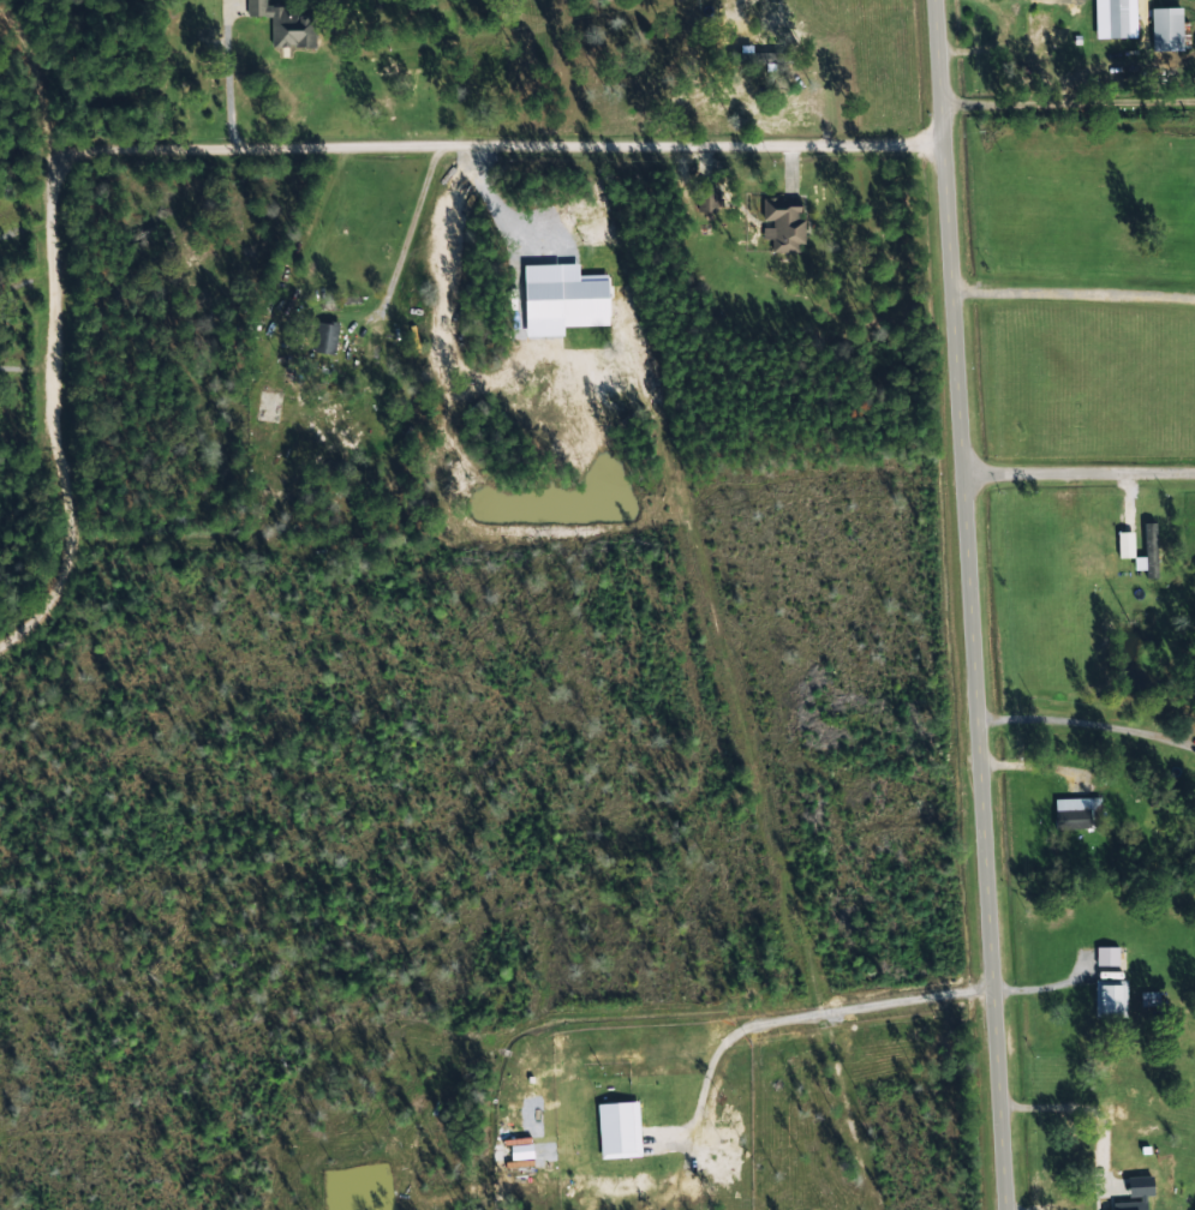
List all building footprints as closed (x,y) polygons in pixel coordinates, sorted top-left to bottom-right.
[(264,7),(264,0),(246,0),(246,18),(270,18),(270,50),(313,50),(313,16),(298,16),(298,7),(264,7)] [(1148,9),(1148,53),(1180,53),(1180,9),(1148,9)] [(695,189),(695,213),(714,213),(714,189),(695,189)] [(761,222),(771,222),(771,254),(800,254),(800,200),(761,200),(761,222)] [(333,357),(337,325),(316,323),(312,354),(333,357)] [(289,419),(291,396),(258,393),(256,416),(289,419)] [(1098,831),(1098,800),(1052,800),(1052,831),(1098,831)] [(1125,1020),(1125,981),(1094,981),(1094,1020),(1125,1020)]
